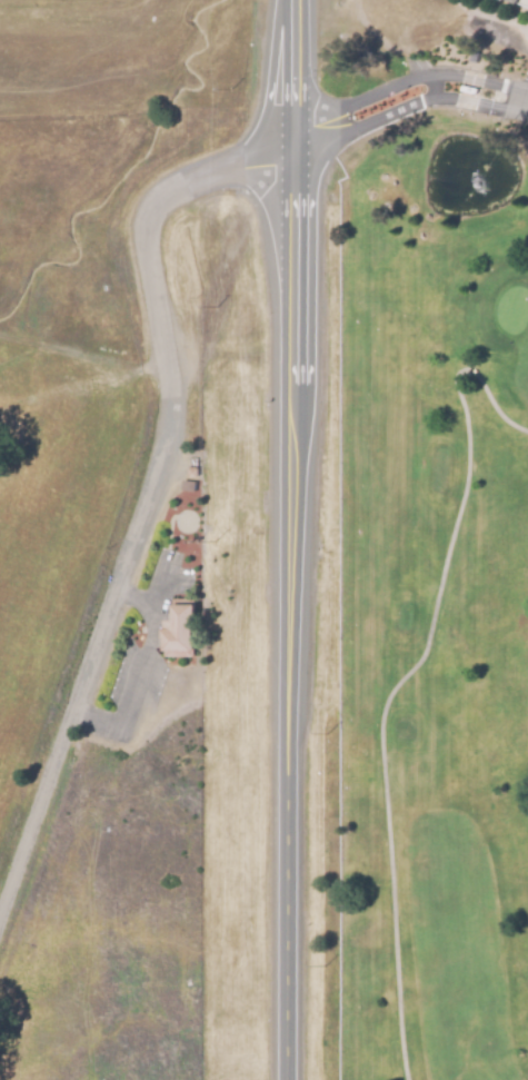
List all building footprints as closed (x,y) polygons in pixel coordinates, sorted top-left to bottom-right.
[(181,479),(195,480),(193,491),(180,489),(181,479)] [(178,537),(200,537),(201,561),(179,561),(178,537)] [(170,598),(191,598),(191,656),(161,656),(160,620),(170,620),(170,598)]
